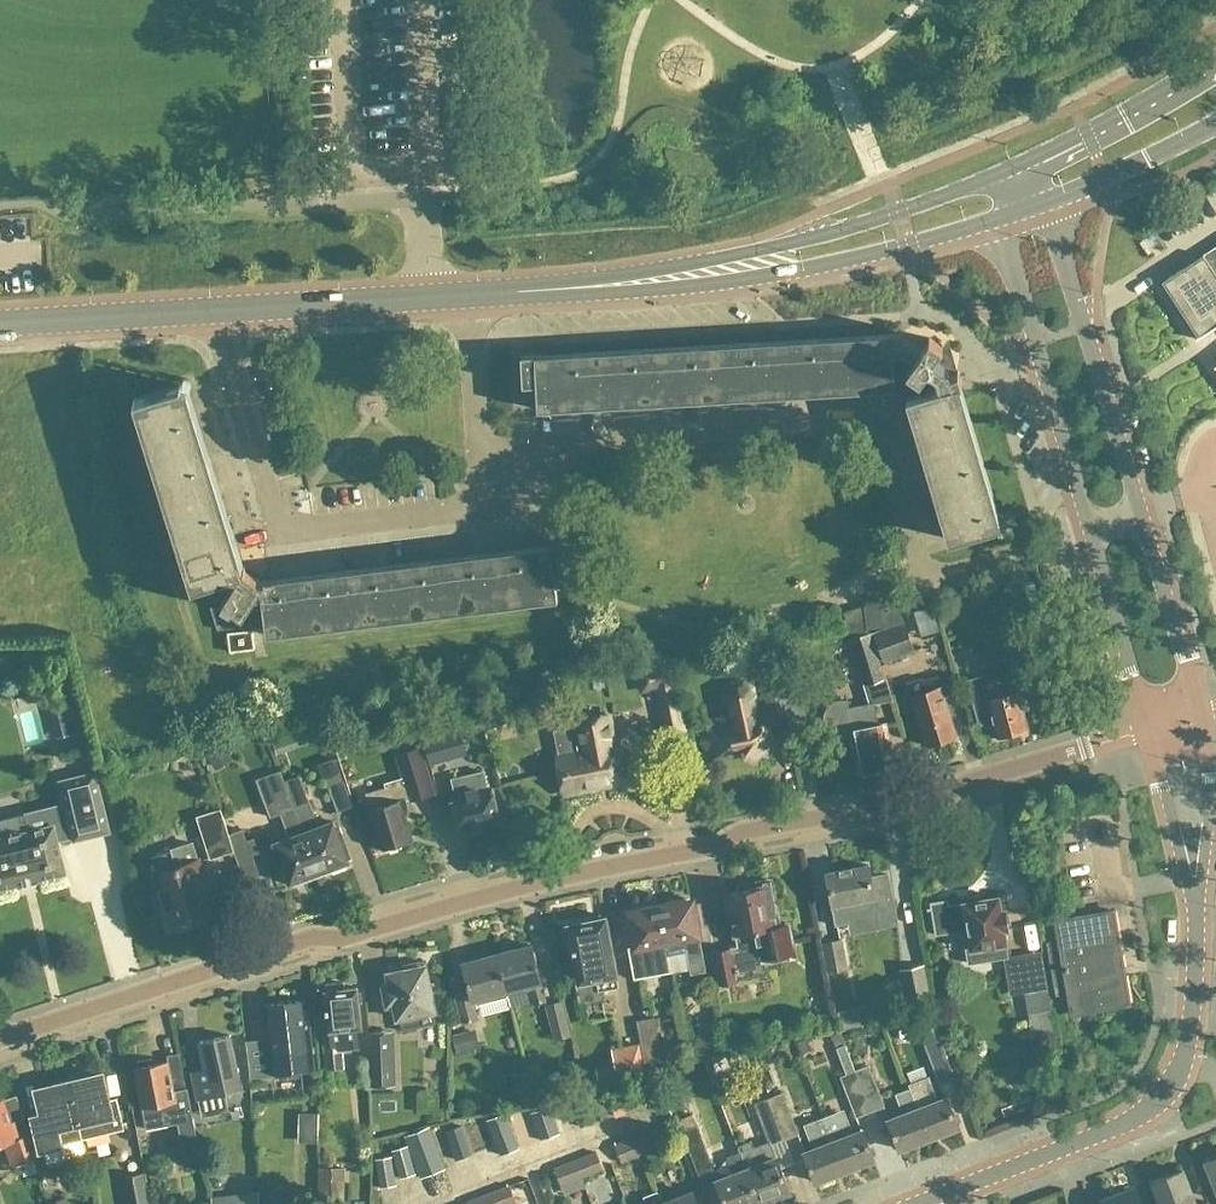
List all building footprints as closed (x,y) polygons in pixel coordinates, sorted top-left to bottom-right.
[(1161,284),(1197,339),(1195,340),(1196,341),(1215,328),(1215,248),(1161,284)] [(953,388),(960,386),(956,373),(949,376),(948,373),(932,362),(941,349),(928,340),(919,352),(903,341),(901,341),(901,334),(888,334),(888,342),(535,363),(535,356),(519,357),(521,387),(536,386),(538,410),(539,410),(889,389),(889,390),(891,389),(893,389),(905,398),(906,400),(906,402),(907,402),(947,540),(947,541),(994,528),(956,399),(953,388)] [(553,585),(567,584),(562,543),(547,545),(548,553),(266,588),(265,581),(260,581),(245,571),(244,567),(236,570),(180,389),(134,403),(134,405),(135,405),(191,586),(191,588),(203,585),(217,631),(265,625),(267,636),(269,636),(269,635),(553,600),(555,600),(553,585)] [(866,630),(883,628),(880,601),(863,603),(866,630)] [(883,663),(913,653),(903,624),(873,635),(883,663)] [(230,653),(254,650),(252,632),(228,635),(230,653)] [(864,686),(884,679),(870,636),(850,642),(864,686)] [(1011,667),(1028,663),(1022,641),(1006,646),(1011,667)] [(985,728),(993,725),(996,740),(1027,731),(1021,711),(1026,710),(1018,678),(1010,680),(1004,660),(980,666),(983,677),(966,682),(977,724),(985,728)] [(925,747),(955,738),(940,688),(939,688),(936,678),(922,682),(925,693),(910,698),(925,747)] [(765,716),(786,712),(781,681),(760,684),(765,716)] [(731,687),(726,694),(732,729),(706,733),(707,739),(703,742),(711,754),(712,759),(738,755),(753,764),(759,754),(765,758),(778,739),(767,731),(771,724),(757,715),(755,719),(748,691),(742,685),(731,687)] [(660,704),(666,736),(684,733),(678,701),(660,704)] [(873,705),(848,709),(847,702),(844,701),(841,701),(839,701),(836,702),(833,703),(831,704),(829,706),(827,708),(825,710),(824,712),(823,715),(822,717),(822,720),(822,723),(822,725),(823,728),(824,731),(826,733),(828,735),(830,737),(832,738),(835,739),(837,740),(840,740),(843,741),(845,740),(848,740),(850,739),(858,776),(891,769),(886,748),(889,748),(884,724),(877,726),(873,705)] [(511,731),(512,722),(507,717),(500,717),(495,722),(495,729),(499,733),(506,734),(511,731)] [(577,729),(555,733),(559,757),(556,757),(563,795),(573,793),(618,785),(626,790),(637,774),(628,768),(624,747),(617,748),(617,746),(614,746),(610,722),(577,729)] [(423,741),(430,766),(447,761),(445,751),(462,746),(458,731),(423,741)] [(396,756),(403,779),(384,785),(385,790),(367,795),(371,810),(370,810),(371,814),(369,818),(371,826),(374,827),(381,850),(385,849),(388,851),(396,848),(398,845),(411,841),(404,817),(409,816),(405,802),(410,801),(410,802),(433,795),(419,749),(396,756)] [(669,751),(655,749),(653,763),(667,765),(669,751)] [(318,878),(317,876),(283,784),(284,783),(280,771),(256,779),(270,819),(281,815),(290,840),(273,846),(274,849),(263,853),(268,868),(279,864),(286,883),(285,883),(285,884),(290,882),(292,887),(318,878)] [(109,833),(94,773),(59,781),(69,823),(57,826),(57,824),(52,825),(52,827),(29,833),(26,822),(20,823),(20,824),(1,829),(4,839),(0,840),(0,889),(18,885),(19,887),(36,882),(36,881),(65,874),(57,843),(73,839),(74,842),(109,833)] [(451,782),(454,796),(451,797),(459,831),(464,830),(465,833),(492,826),(492,823),(497,822),(490,791),(487,792),(483,774),(451,782)] [(317,876),(318,878),(345,868),(344,863),(349,861),(348,860),(347,861),(334,824),(318,830),(299,778),(284,783),(283,784),(317,876)] [(337,813),(353,808),(344,783),(328,788),(337,813)] [(209,861),(233,853),(220,811),(196,819),(209,861)] [(203,917),(209,912),(213,911),(212,909),(211,909),(197,864),(198,864),(192,845),(151,858),(156,875),(155,876),(155,878),(157,877),(162,895),(160,896),(164,908),(166,907),(171,922),(170,922),(171,924),(195,916),(203,917)] [(868,867),(826,875),(832,907),(833,907),(836,925),(848,923),(844,904),(851,903),(873,899),(878,928),(896,925),(886,876),(870,879),(868,867)] [(735,970),(734,965),(762,960),(762,963),(794,957),(788,926),(779,927),(770,883),(754,886),(751,890),(726,895),(734,938),(736,937),(738,948),(714,953),(720,987),(738,984),(737,978),(739,977),(737,970),(735,970)] [(1007,954),(1003,930),(1009,929),(1006,912),(1000,913),(998,899),(981,902),(980,897),(965,899),(966,904),(948,907),(947,902),(929,904),(935,937),(963,933),(968,965),(1007,959),(1006,954),(1007,954)] [(695,901),(680,904),(679,902),(659,905),(668,953),(686,950),(691,976),(704,974),(698,939),(699,938),(697,929),(703,928),(699,906),(696,906),(695,901)] [(631,967),(669,960),(668,953),(659,905),(638,909),(639,912),(623,914),(624,920),(622,920),(626,942),(632,941),(633,949),(628,950),(631,967)] [(1028,943),(1041,942),(1037,911),(1025,912),(1028,943)] [(1072,1015),(1127,1005),(1111,913),(1056,923),(1059,942),(1047,944),(1056,997),(1068,995),(1072,1015)] [(598,993),(618,989),(605,918),(599,919),(598,921),(593,922),(591,921),(586,921),(586,923),(567,927),(568,931),(563,932),(566,948),(571,947),(575,965),(573,966),(577,985),(595,981),(598,993)] [(823,945),(829,976),(848,972),(841,941),(823,945)] [(496,956),(506,996),(528,991),(533,1007),(546,1003),(541,985),(531,947),(496,956)] [(1041,953),(1003,960),(1009,997),(1031,994),(1034,1014),(1051,1011),(1041,953)] [(506,996),(496,956),(462,965),(468,990),(454,994),(463,1026),(477,1023),(472,1005),(506,996)] [(414,1028),(434,1024),(432,1012),(433,1012),(423,964),(402,968),(403,973),(388,976),(390,988),(381,990),(384,1007),(392,1005),(395,1020),(400,1019),(403,1033),(415,1031),(414,1028)] [(921,966),(898,971),(905,1004),(929,999),(921,966)] [(360,1029),(357,990),(354,990),(354,991),(344,991),(343,985),(327,986),(327,993),(325,993),(327,1010),(325,1010),(325,1015),(327,1015),(329,1026),(322,1027),(326,1071),(342,1069),(341,1050),(356,1049),(356,1030),(360,1029)] [(263,1007),(271,1078),(312,1074),(310,1052),(311,1052),(305,1002),(263,1007)] [(554,1043),(571,1038),(562,1003),(544,1007),(554,1043)] [(853,1012),(837,1015),(840,1030),(855,1027),(853,1012)] [(939,1088),(955,1082),(930,1014),(914,1021),(939,1088)] [(644,1065),(662,1061),(654,1019),(636,1023),(644,1065)] [(475,1030),(451,1036),(456,1055),(480,1049),(475,1030)] [(392,1034),(368,1035),(370,1088),(395,1087),(392,1034)] [(195,1074),(200,1100),(240,1092),(235,1068),(229,1037),(199,1044),(205,1072),(195,1074)] [(638,1046),(619,1050),(622,1065),(615,1066),(619,1085),(645,1080),(638,1046)] [(740,1067),(752,1063),(749,1052),(737,1056),(740,1067)] [(167,1063),(152,1066),(151,1061),(136,1064),(137,1069),(134,1070),(142,1110),(146,1132),(179,1125),(193,1123),(187,1090),(173,1093),(167,1063)] [(870,1115),(854,1073),(850,1062),(842,1065),(846,1076),(840,1078),(855,1120),(870,1115)] [(854,1073),(870,1115),(885,1110),(868,1067),(854,1073)] [(116,1100),(107,1102),(101,1077),(68,1085),(81,1141),(124,1131),(116,1100)] [(910,1093),(928,1140),(958,1129),(946,1100),(937,1103),(931,1087),(923,1090),(920,1083),(908,1087),(910,1093)] [(33,1119),(40,1151),(81,1141),(68,1085),(36,1092),(42,1117),(33,1119)] [(897,1098),(904,1116),(888,1122),(899,1151),(928,1140),(910,1093),(897,1098)] [(580,1130),(608,1118),(599,1094),(570,1106),(580,1130)] [(768,1100),(784,1142),(798,1137),(782,1094),(768,1100)] [(753,1106),(767,1144),(770,1143),(771,1147),(784,1142),(768,1100),(766,1096),(752,1101),(754,1105),(753,1106)] [(34,1163),(36,1160),(28,1137),(19,1140),(14,1124),(11,1125),(3,1103),(0,1104),(0,1147),(5,1146),(12,1170),(34,1163)] [(539,1142),(559,1136),(550,1108),(530,1115),(539,1142)] [(835,1115),(823,1120),(844,1172),(873,1161),(862,1132),(852,1136),(846,1120),(838,1123),(835,1115)] [(707,1202),(720,1196),(714,1181),(717,1179),(692,1116),(676,1122),(707,1202)] [(499,1158),(518,1151),(505,1117),(486,1124),(499,1158)] [(844,1172),(823,1120),(812,1124),(815,1132),(807,1135),(813,1151),(803,1155),(814,1184),(844,1172)] [(455,1163),(472,1157),(462,1128),(445,1134),(455,1163)] [(420,1181),(445,1171),(429,1129),(404,1138),(407,1148),(420,1181)] [(635,1139),(642,1156),(663,1148),(657,1131),(635,1139)] [(621,1164),(642,1156),(635,1139),(614,1147),(621,1164)] [(771,1147),(770,1143),(767,1144),(753,1149),(750,1143),(737,1148),(739,1155),(759,1203),(762,1203),(789,1193),(771,1147)] [(198,1147),(184,1150),(187,1165),(201,1162),(198,1147)] [(399,1181),(415,1176),(407,1148),(391,1153),(399,1181)] [(574,1162),(581,1180),(603,1171),(596,1154),(574,1162)] [(739,1155),(727,1159),(733,1176),(716,1183),(724,1203),(759,1203),(739,1155)] [(380,1191),(396,1188),(391,1159),(374,1162),(380,1191)] [(1204,1164),(1215,1195),(1215,1159),(1204,1164)] [(560,1187),(581,1180),(574,1162),(554,1170),(560,1187)] [(345,1182),(345,1170),(318,1169),(317,1203),(344,1203),(345,1182)] [(1182,1172),(1151,1184),(1159,1203),(1194,1203),(1182,1172)] [(123,1179),(127,1203),(145,1203),(140,1175),(123,1179)] [(488,1196),(491,1203),(516,1203),(509,1188),(488,1196)] [(1102,1203),(1103,1203),(1136,1203),(1131,1191),(1102,1203)] [(259,1194),(225,1198),(226,1203),(260,1203),(259,1194)] [(656,1194),(643,1199),(645,1203),(660,1203),(656,1194)] [(666,1203),(696,1203),(692,1194),(666,1203)] [(264,1203),(295,1203),(294,1195),(263,1197),(264,1203)] [(467,1203),(491,1203),(488,1196),(467,1203)]
